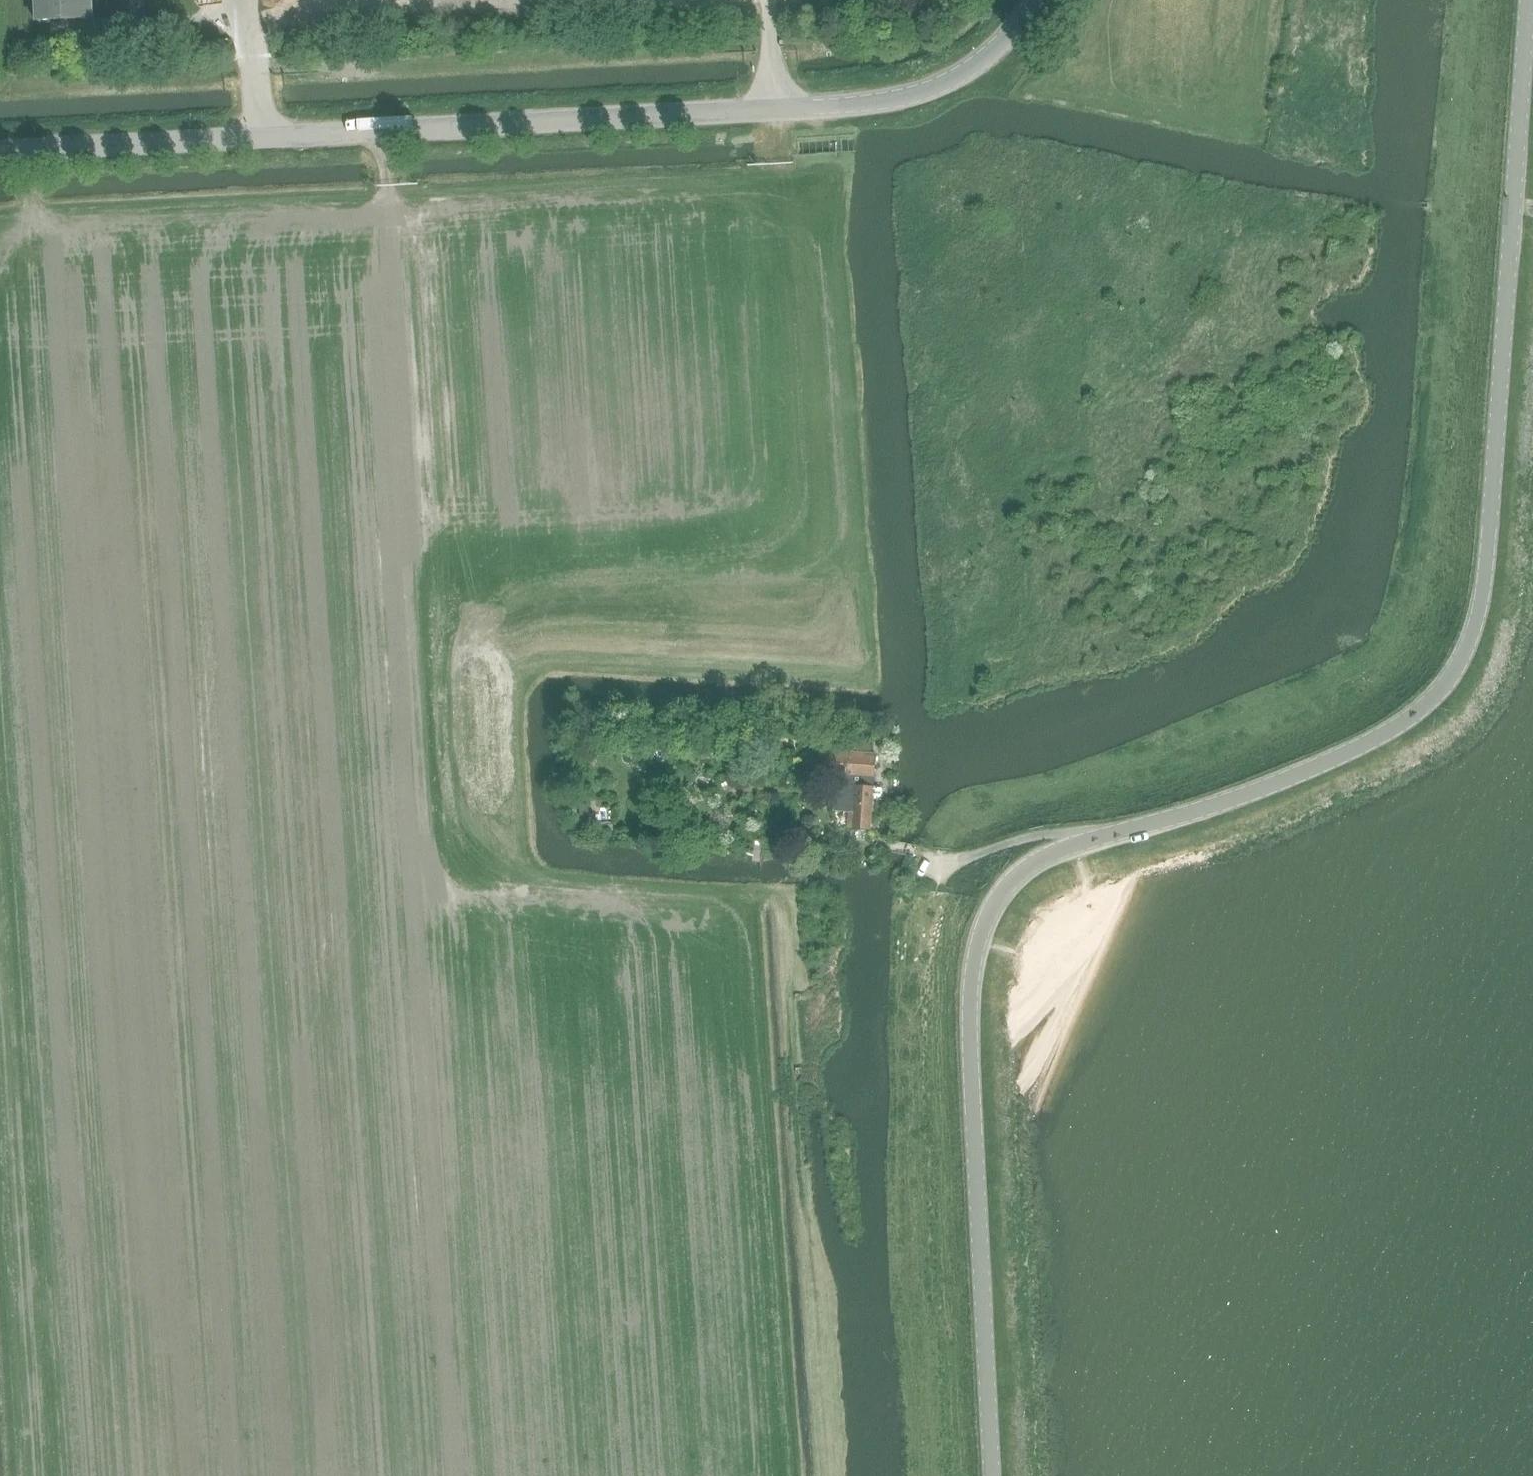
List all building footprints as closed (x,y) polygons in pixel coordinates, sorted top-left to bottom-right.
[(92,0),(33,0),(34,20),(93,17),(92,0)] [(810,769),(838,771),(836,809),(850,810),(849,828),(871,829),(876,753),(812,749),(810,769)]
